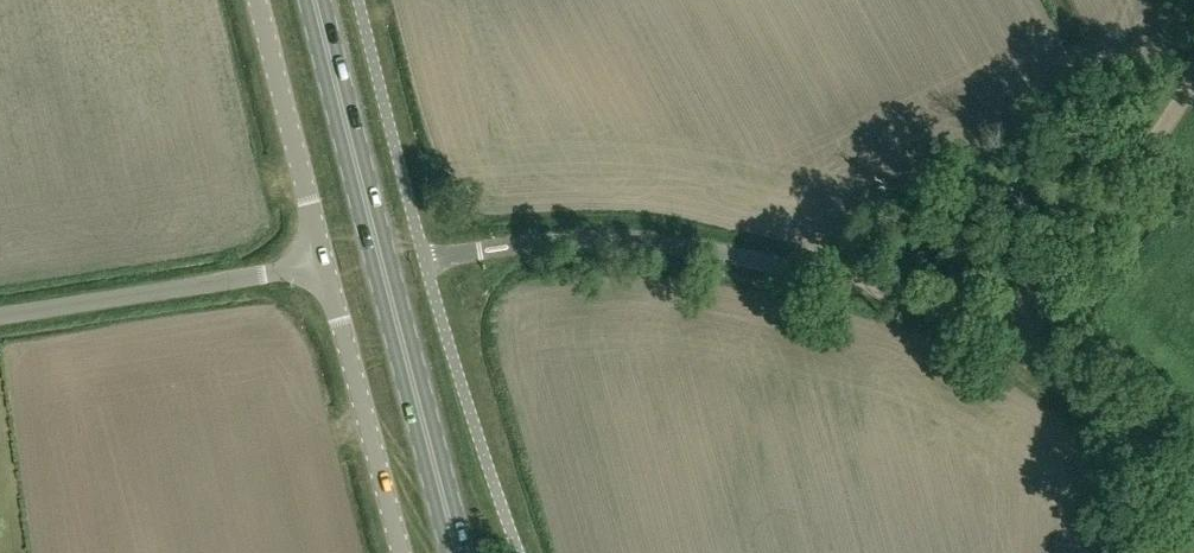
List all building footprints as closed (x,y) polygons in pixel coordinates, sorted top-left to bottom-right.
[(1091,148),(1095,142),(1085,135),(1081,141),(1091,148)]
